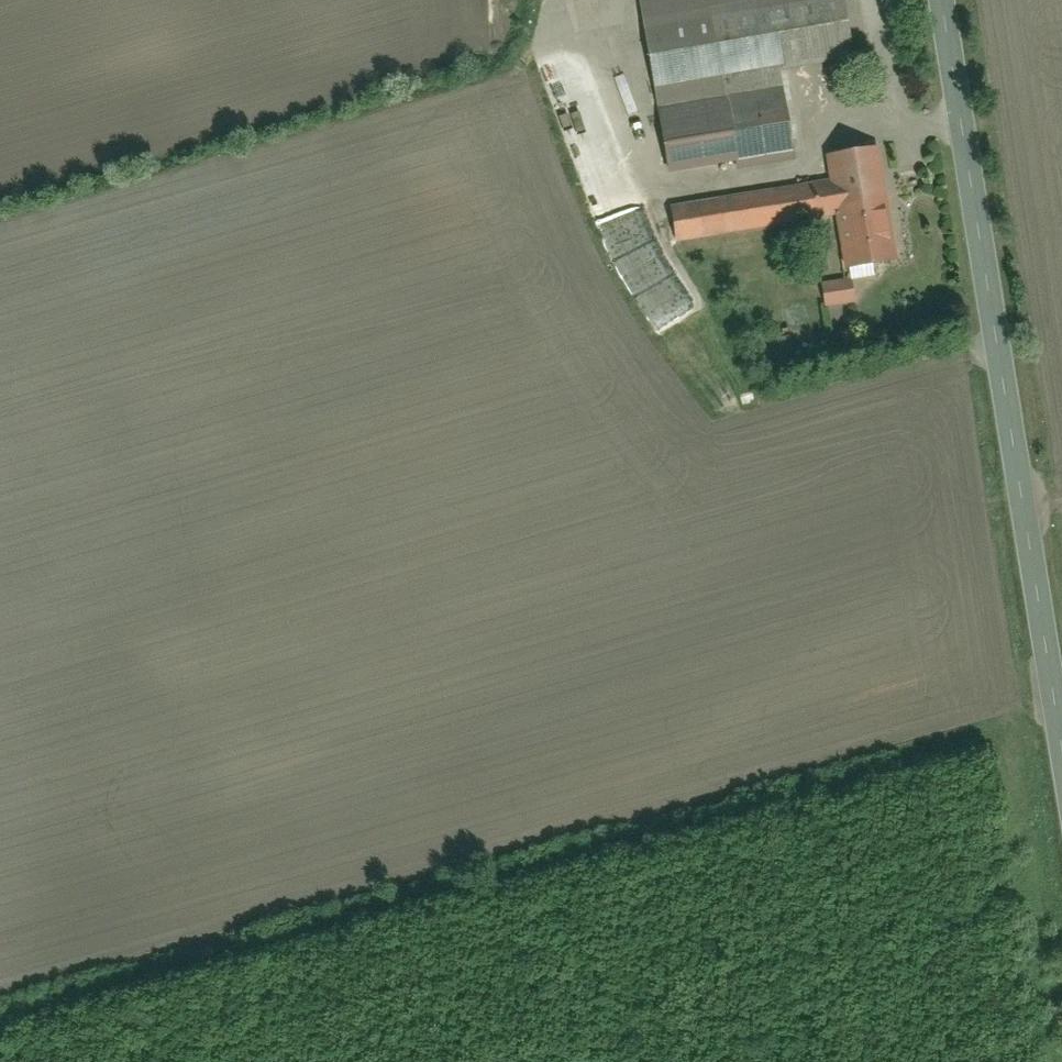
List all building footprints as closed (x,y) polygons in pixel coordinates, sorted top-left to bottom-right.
[(665,95),(856,62),(845,0),(780,0),(653,22),(665,95)] [(734,105),(740,160),(796,153),(790,99),(734,105)] [(682,241),(839,221),(844,275),(894,270),(881,153),(832,158),(835,183),(677,203),(682,241)] [(822,286),(823,310),(861,309),(860,285),(822,286)]
